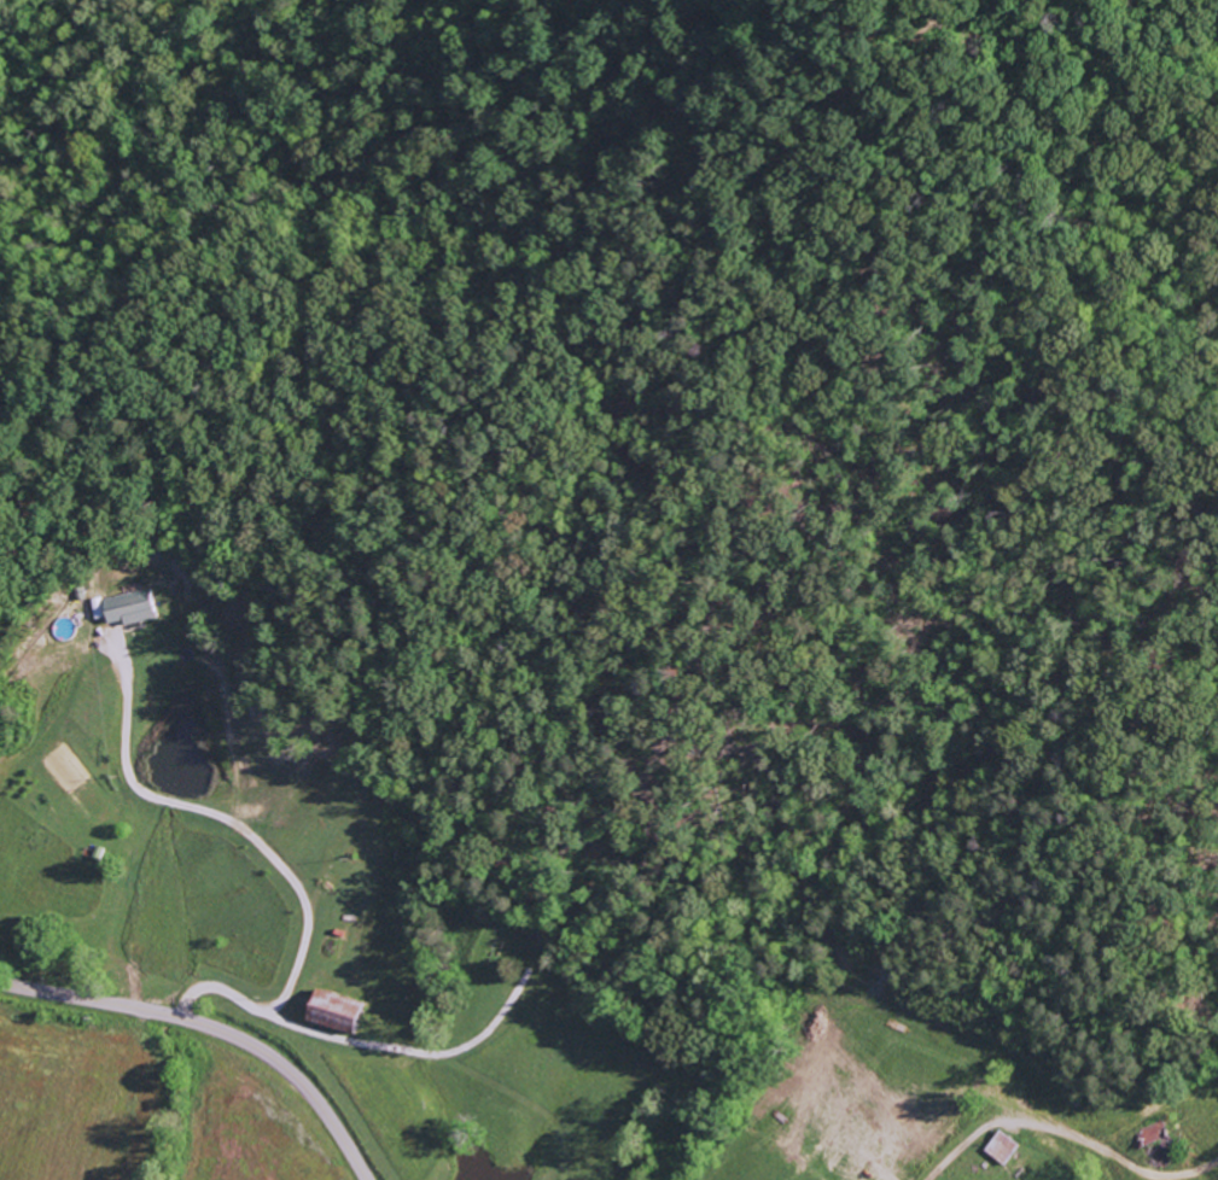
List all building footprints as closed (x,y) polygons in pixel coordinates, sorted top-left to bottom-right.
[(109,625),(124,621),(126,627),(159,619),(152,589),(104,600),(109,625)] [(368,1005),(321,990),(311,1022),(358,1036),(368,1005)] [(986,1151),(1006,1167),(1022,1147),(1002,1131),(986,1151)]
